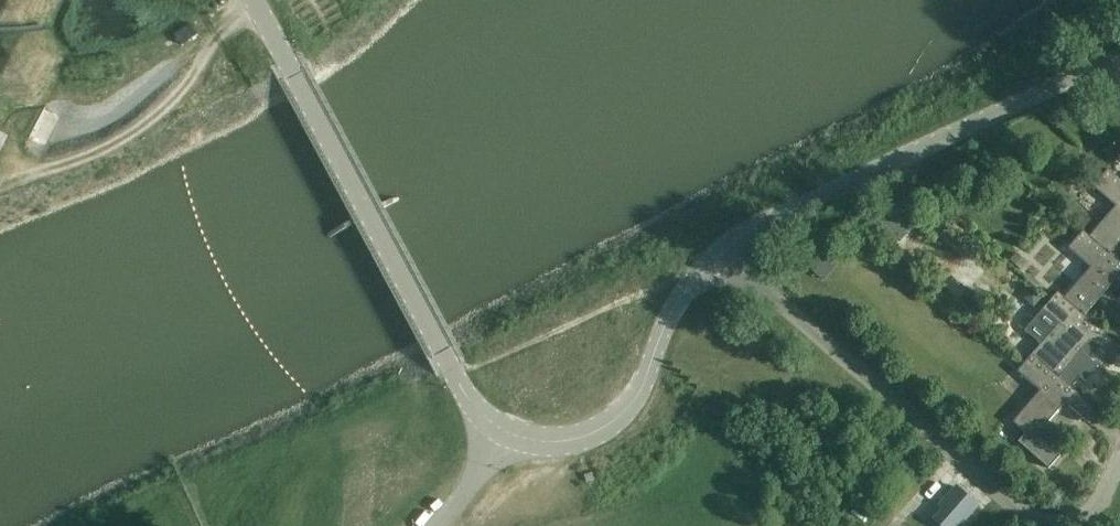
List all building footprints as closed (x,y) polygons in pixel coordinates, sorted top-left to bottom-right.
[(1091,238),(1110,254),(1119,243),(1119,180),(1108,170),(1093,187),(1117,208),(1091,238)] [(1091,238),(1083,231),(1068,249),(1092,269),(1066,300),(1085,316),(1116,280),(1119,284),(1119,263),(1110,254),(1091,238)] [(1009,261),(1022,272),(1029,263),(1017,252),(1009,261)] [(1032,288),(1023,299),(1033,308),(1043,297),(1032,288)] [(1033,354),(1060,378),(1091,342),(1114,363),(1119,356),(1119,347),(1085,316),(1066,300),(1058,293),(1043,310),(1059,324),(1033,354)] [(1041,393),(1014,424),(1026,433),(1018,442),(1049,469),(1060,456),(1052,449),(1056,444),(1054,442),(1061,433),(1049,423),(1065,403),(1089,424),(1099,412),(1060,378),(1033,354),(1018,372),(1041,393)] [(997,454),(991,461),(998,467),(1004,460),(997,454)] [(931,525),(932,525),(965,525),(978,510),(955,490),(936,510),(941,515),(931,525)]
